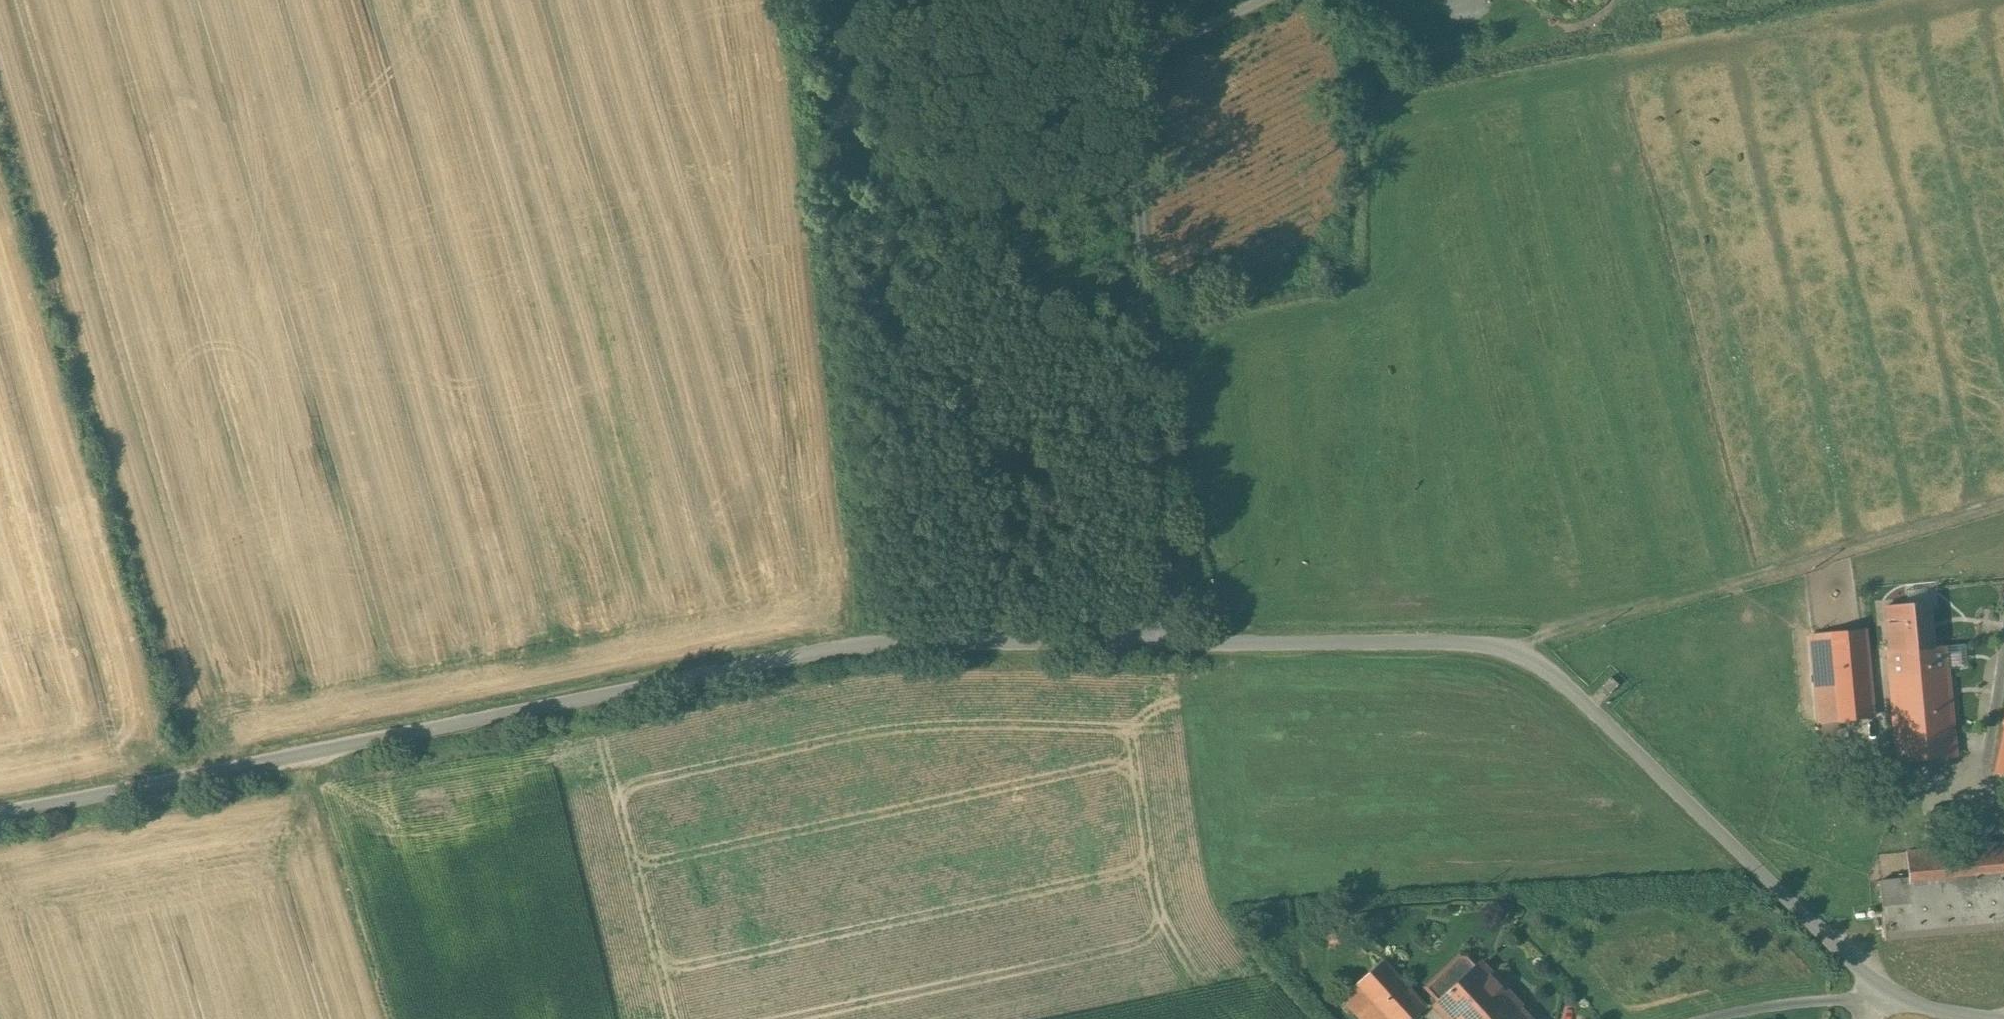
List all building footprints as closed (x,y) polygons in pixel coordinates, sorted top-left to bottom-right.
[(1891,651),(1934,648),(1930,604),(1888,608),(1891,651)] [(1872,715),(1864,631),(1830,634),(1836,720),(1872,715)] [(1934,648),(1891,651),(1887,651),(1897,760),(1957,753),(1947,647),(1934,648)] [(1908,879),(1909,892),(2003,884),(2003,843),(1906,851),(1908,879)] [(1909,892),(1908,879),(1879,881),(1884,933),(2003,923),(2003,884),(1909,892)] [(1383,959),(1342,997),(1362,1018),(1413,1018),(1427,1007),(1383,959)] [(1466,975),(1439,1001),(1434,1006),(1446,1018),(1532,1018),(1480,963),(1466,975)] [(1425,986),(1439,1001),(1466,975),(1456,964),(1450,964),(1425,986)]
